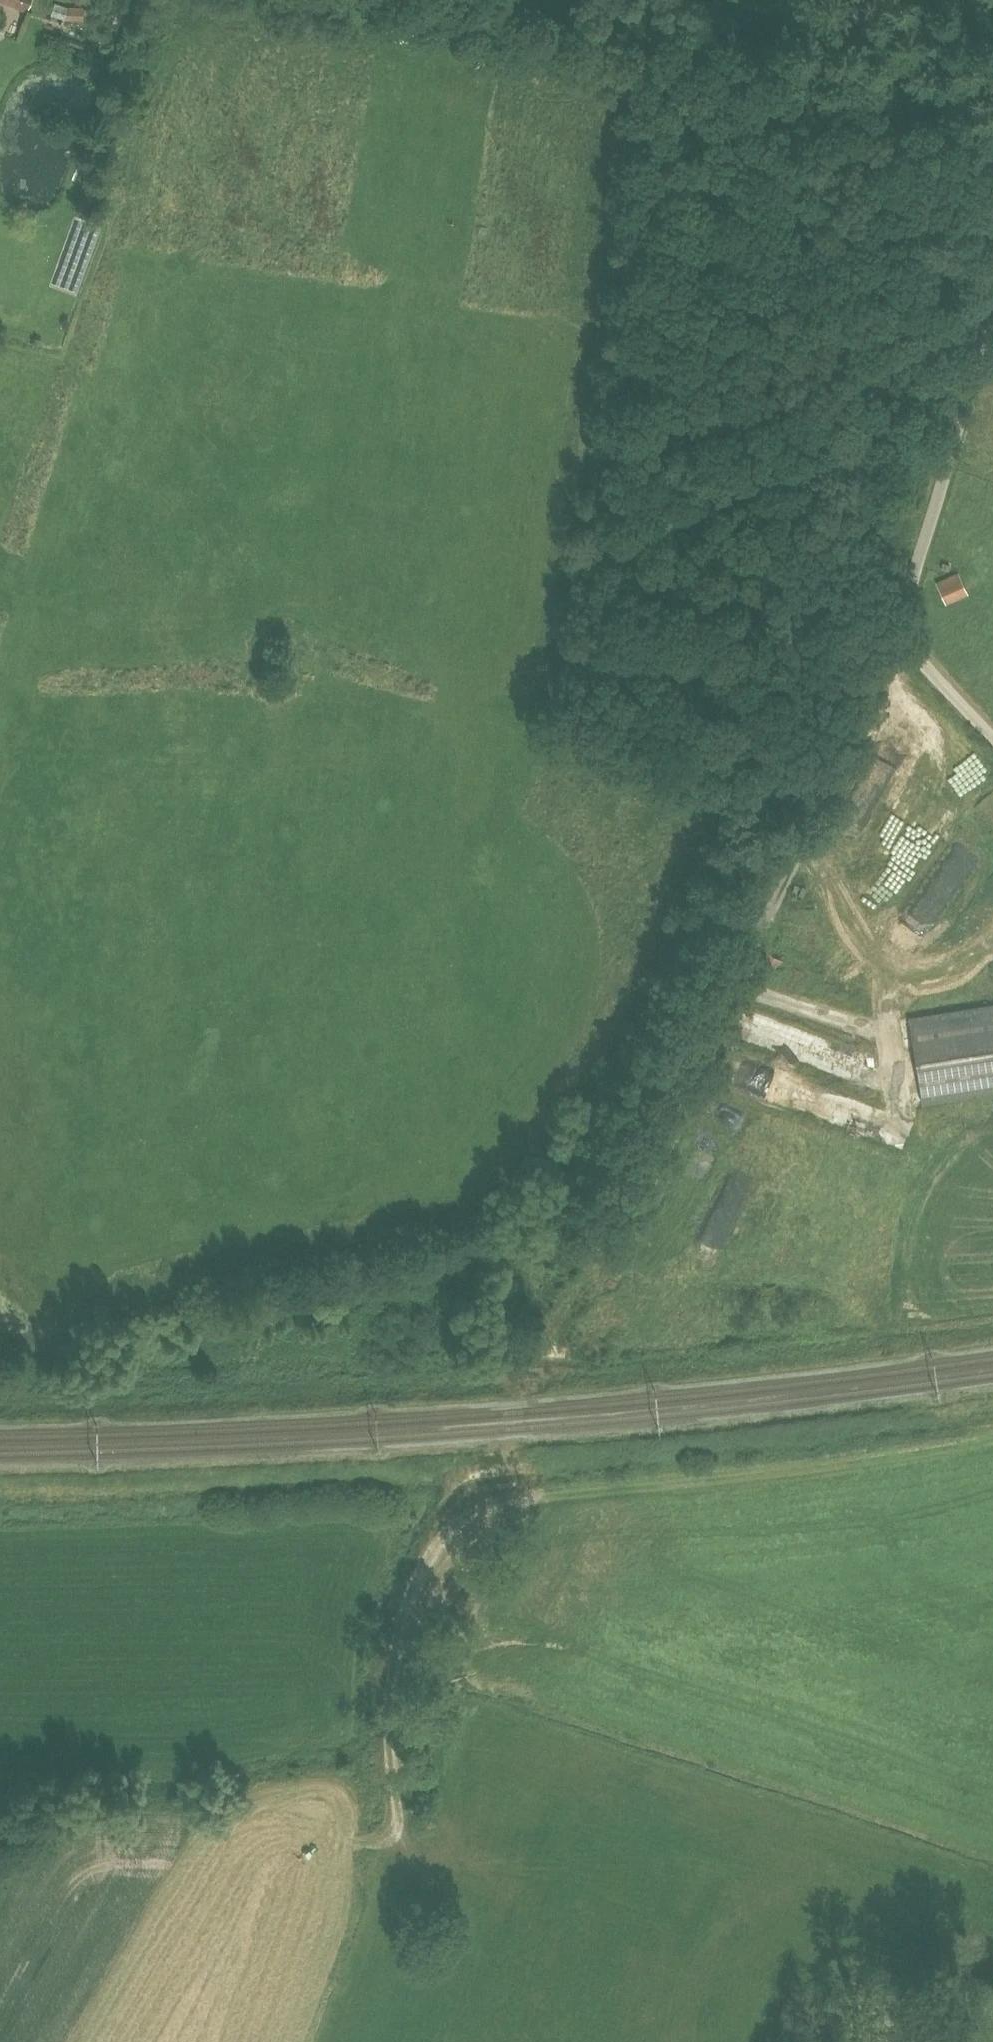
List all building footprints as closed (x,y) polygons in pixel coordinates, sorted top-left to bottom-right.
[(63,18),(80,19),(81,7),(64,6),(63,18)] [(936,582),(944,601),(966,591),(957,573),(936,582)] [(910,1019),(923,1104),(992,1093),(992,1006),(910,1019)]
